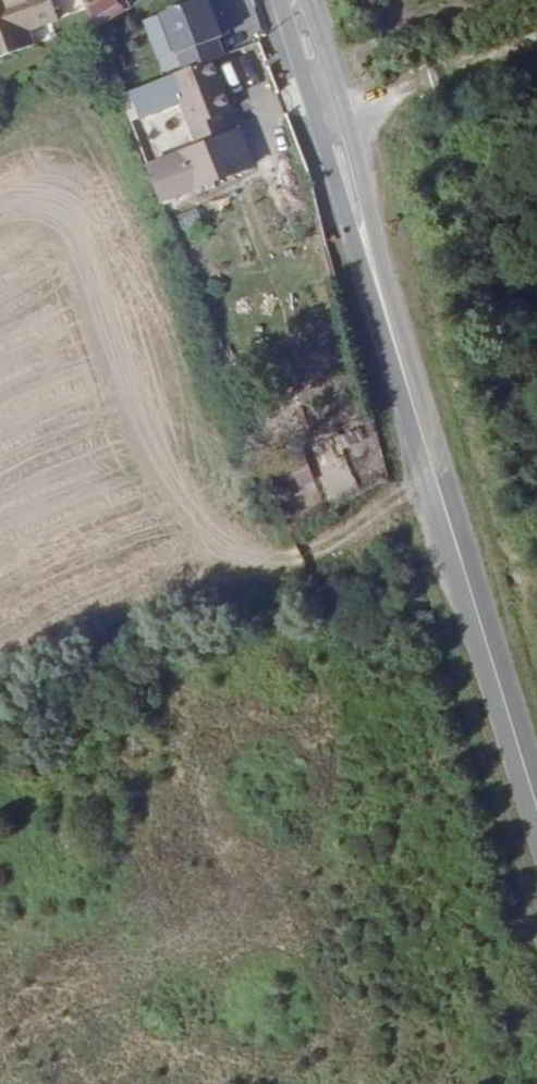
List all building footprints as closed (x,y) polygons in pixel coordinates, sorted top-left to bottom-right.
[(3,52),(47,38),(41,22),(70,12),(66,0),(0,0),(0,42),(3,52)] [(97,27),(131,8),(127,0),(86,0),(97,27)] [(185,71),(225,56),(218,39),(223,38),(209,0),(200,0),(164,13),(185,71)] [(141,22),(159,53),(172,46),(154,15),(141,22)] [(231,112),(213,61),(178,73),(187,98),(183,100),(199,146),(228,136),(221,116),(231,112)]
